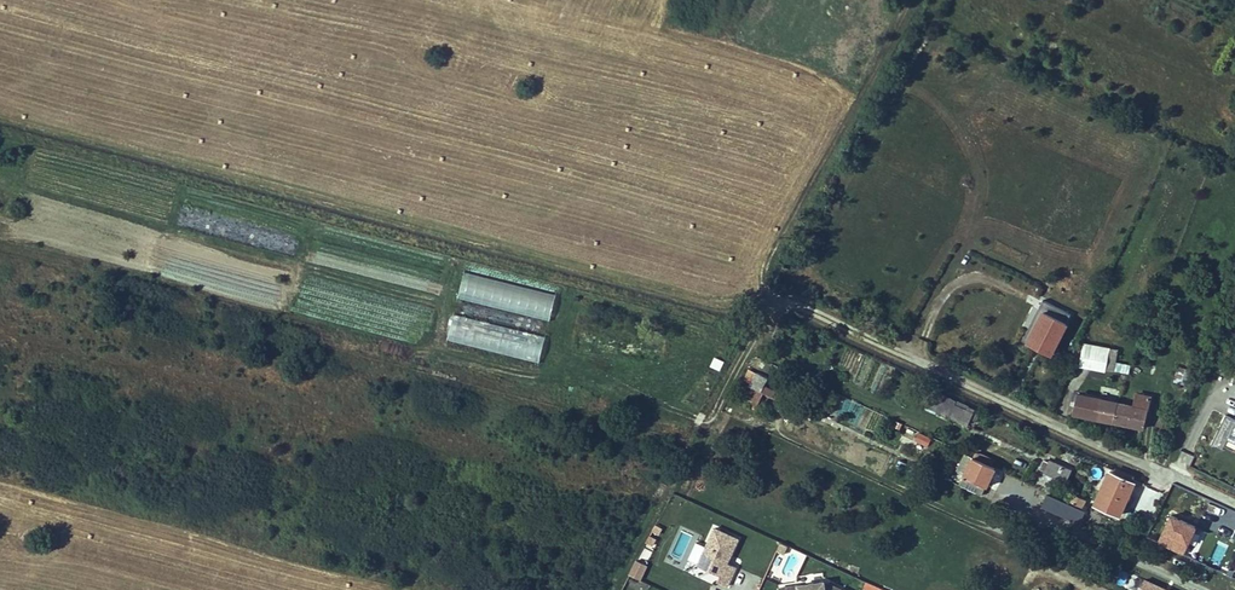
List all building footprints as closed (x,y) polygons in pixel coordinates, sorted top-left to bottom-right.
[(873,28),(863,50),(873,55),(883,33),(873,28)] [(1061,328),(1065,318),(1049,310),(1029,350),(1056,364),(1071,333),(1061,328)] [(1075,361),(1115,368),(1118,347),(1084,342),(1083,347),(1078,346),(1075,361)] [(709,367),(720,371),(724,361),(713,357),(709,367)] [(1173,382),(1182,384),(1186,368),(1178,366),(1173,382)] [(756,373),(750,370),(745,380),(751,383),(756,373)] [(751,383),(750,386),(763,393),(780,402),(783,396),(764,387),(768,379),(756,373),(751,383)] [(763,393),(750,386),(745,397),(758,404),(763,393)] [(967,425),(975,409),(934,390),(926,406),(967,425)] [(1131,404),(1147,408),(1150,395),(1134,392),(1131,404)] [(1073,414),(1113,423),(1118,402),(1077,393),(1073,414)] [(1118,402),(1113,423),(1143,429),(1147,408),(1131,404),(1118,402)] [(1159,418),(1155,428),(1165,432),(1169,423),(1159,418)] [(1220,455),(1222,449),(1226,442),(1234,447),(1234,425),(1224,419),(1208,449),(1220,455)] [(902,424),(896,421),(894,427),(900,429),(902,424)] [(918,433),(915,441),(927,447),(931,439),(918,433)] [(1226,442),(1222,449),(1234,456),(1234,447),(1226,442)] [(995,460),(976,451),(973,457),(993,466),(995,460)] [(995,469),(964,453),(957,470),(965,475),(960,485),(981,495),(995,469)] [(1043,473),(1065,483),(1071,469),(1050,459),(1043,473)] [(918,469),(899,460),(896,468),(914,477),(918,469)] [(1120,517),(1136,483),(1108,470),(1092,504),(1120,517)] [(1139,484),(1128,515),(1150,523),(1161,492),(1139,484)] [(1069,501),(1083,508),(1086,500),(1072,494),(1069,501)] [(1047,495),(1041,507),(1079,524),(1084,512),(1047,495)] [(715,528),(697,565),(720,576),(718,582),(727,586),(736,567),(727,563),(738,539),(715,528)] [(647,565),(636,560),(630,575),(640,579),(647,565)] [(1146,581),(1142,589),(1165,589),(1146,581)] [(779,588),(779,589),(844,589),(824,582),(779,588)] [(860,582),(857,589),(859,589),(862,589),(865,584),(860,582)] [(866,582),(865,584),(863,589),(866,589),(884,589),(866,582)]
